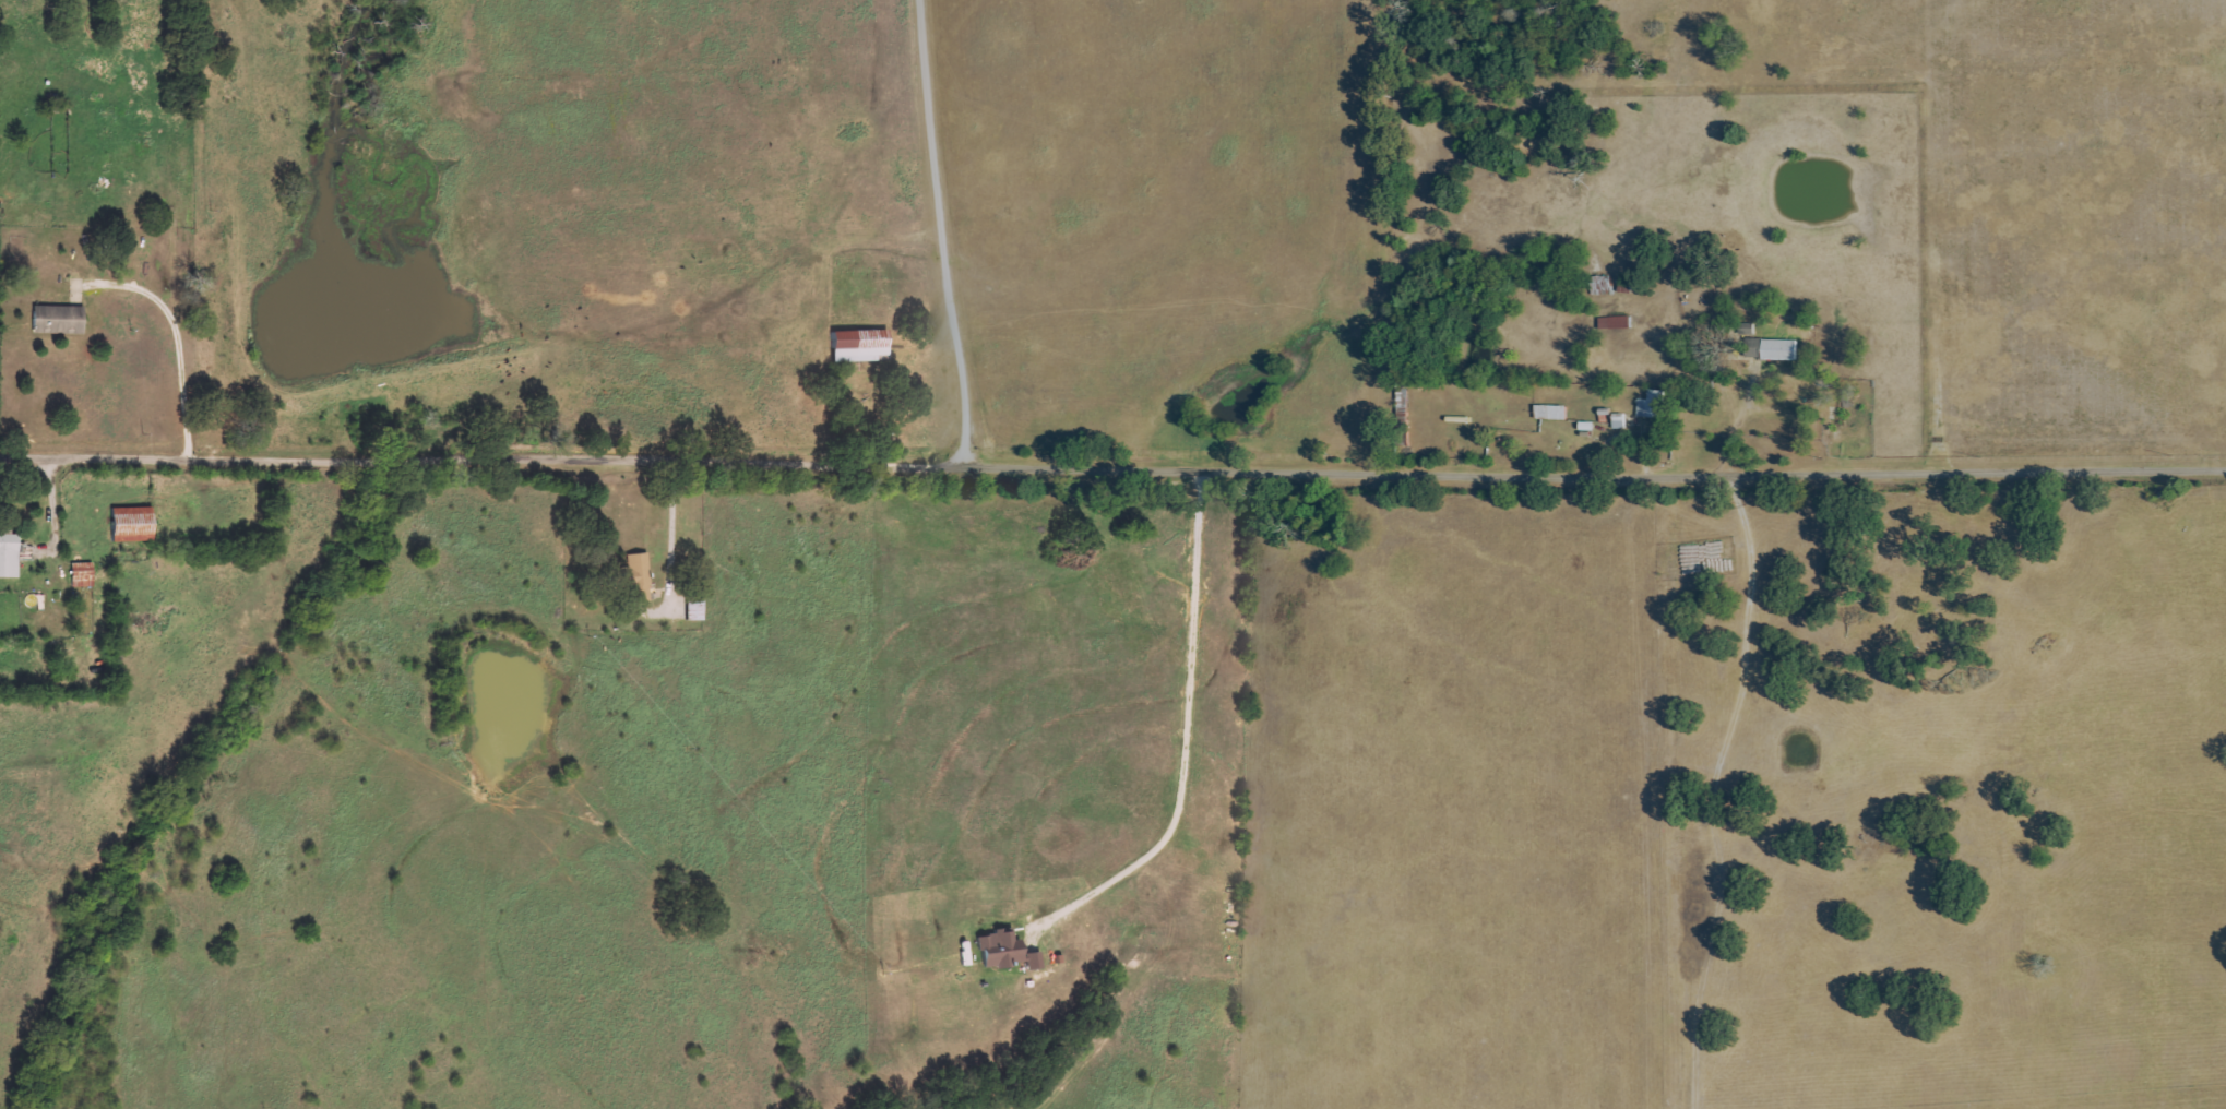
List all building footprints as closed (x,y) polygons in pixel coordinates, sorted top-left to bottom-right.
[(87,334),(88,307),(37,305),(37,333),(87,334)] [(1740,324),(1741,335),(1753,335),(1753,323),(1740,324)] [(829,362),(887,361),(886,329),(828,331),(829,362)] [(1795,359),(1796,340),(1744,339),(1744,358),(1795,359)] [(1636,399),(1636,417),(1663,418),(1663,390),(1647,389),(1646,399),(1636,399)] [(1623,414),(1611,414),(1612,429),(1624,429),(1623,414)] [(117,542),(159,540),(157,507),(116,508),(117,542)] [(20,577),(21,535),(0,534),(0,577),(20,577)] [(649,600),(645,552),(625,554),(627,570),(613,571),(615,590),(632,589),(633,602),(649,600)] [(74,588),(97,587),(96,562),(73,563),(74,588)] [(1019,961),(1012,930),(974,938),(981,970),(1003,966),(1003,965),(1019,961)]
